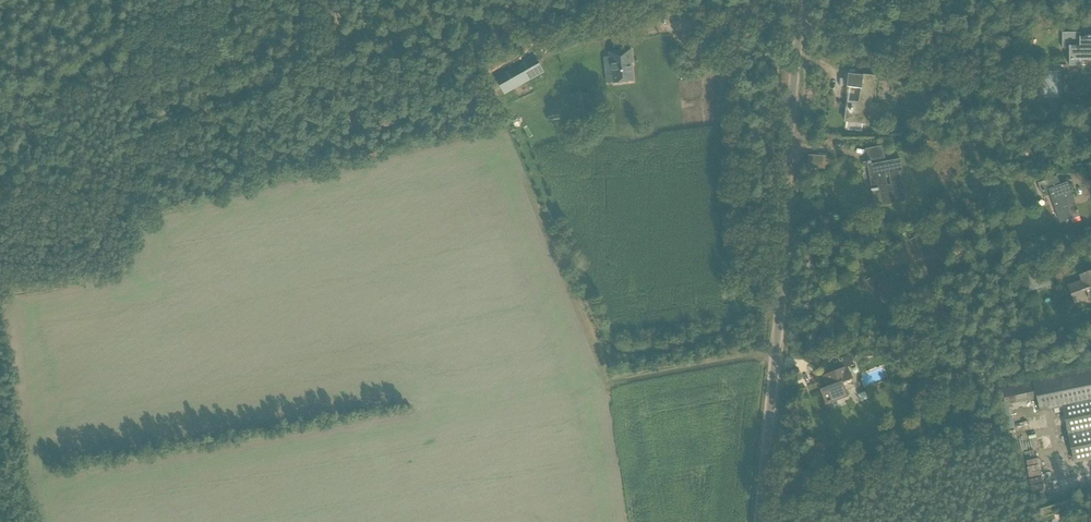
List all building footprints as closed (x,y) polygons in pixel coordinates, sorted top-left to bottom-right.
[(1062,33),(1063,49),(1070,48),(1070,65),(1081,65),(1081,60),(1089,60),(1090,60),(1090,37),(1090,36),(1088,36),(1088,37),(1080,38),(1080,33),(1062,33)] [(631,50),(609,52),(610,63),(612,63),(614,84),(633,82),(631,64),(633,64),(632,58),(631,50)] [(495,79),(505,95),(543,72),(543,73),(544,72),(534,56),(495,79)] [(862,89),(860,105),(857,104),(857,103),(853,103),(853,108),(850,108),(850,110),(847,109),(845,121),(868,124),(874,77),(859,75),(849,74),(847,87),(862,89)] [(808,168),(822,169),(822,156),(809,155),(808,168)] [(873,172),(870,173),(871,181),(875,181),(877,188),(871,189),(871,192),(873,191),(875,205),(895,201),(895,203),(906,201),(900,173),(903,173),(900,160),(872,165),(871,161),(868,162),(868,163),(871,163),(873,172)] [(1061,185),(1058,176),(1038,183),(1041,192),(1048,190),(1060,224),(1080,216),(1075,204),(1074,204),(1072,199),(1073,198),(1068,182),(1061,185)] [(932,252),(932,250),(936,249),(944,249),(944,242),(934,242),(933,244),(931,241),(925,243),(921,235),(910,241),(914,247),(920,258),(930,253),(932,252)] [(882,273),(866,281),(871,290),(876,288),(883,303),(915,287),(906,270),(886,279),(882,273)] [(1090,301),(1090,270),(1079,275),(1081,280),(1068,284),(1075,305),(1088,301),(1089,302),(1090,301)] [(855,386),(848,367),(854,365),(850,355),(827,364),(831,373),(823,376),(825,384),(827,383),(829,387),(821,390),(826,404),(829,403),(829,404),(832,403),(831,402),(848,396),(845,390),(855,386)] [(1002,386),(1006,405),(1036,399),(1039,411),(1061,407),(1073,463),(1090,460),(1090,368),(1006,385),(1002,386)] [(817,445),(815,450),(823,453),(824,452),(827,443),(819,440),(817,445)]
